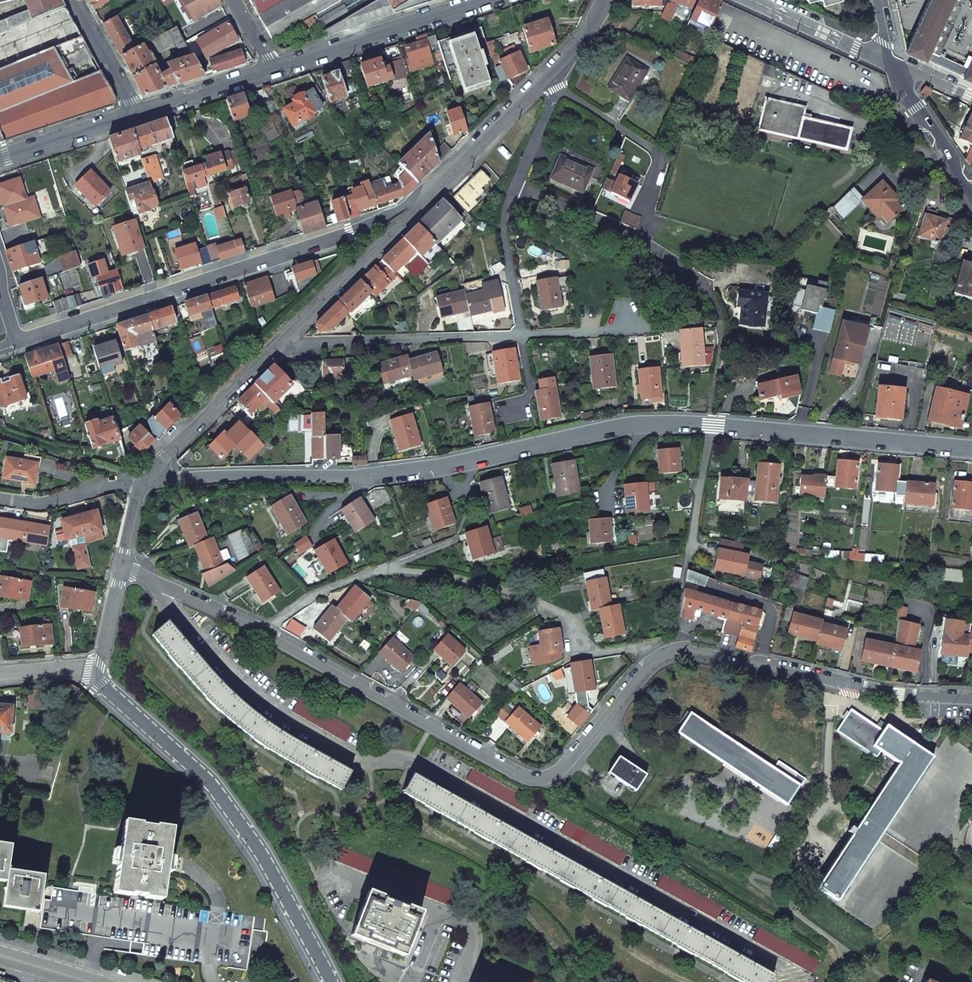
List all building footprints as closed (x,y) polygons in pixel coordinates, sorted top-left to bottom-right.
[(82,40),(60,0),(24,0),(28,11),(0,21),(0,69),(82,40)] [(91,4),(94,10),(108,2),(106,0),(89,0),(91,4)] [(193,22),(221,6),(217,0),(181,0),(193,22)] [(289,0),(249,0),(260,17),(289,0)] [(260,17),(273,40),(283,34),(287,39),(294,35),(291,30),(295,27),(301,37),(321,26),(324,32),(379,0),(289,0),(260,17)] [(394,15),(386,0),(379,0),(324,32),(326,37),(360,26),(394,15)] [(438,0),(386,0),(394,15),(438,0)] [(632,7),(642,7),(642,9),(651,9),(652,7),(660,7),(661,0),(632,0),(632,7)] [(671,0),(692,9),(696,0),(671,0)] [(689,22),(709,31),(721,4),(711,0),(699,0),(689,22)] [(905,51),(916,55),(925,60),(953,0),(929,0),(905,51)] [(964,0),(953,0),(925,60),(934,64),(937,56),(938,56),(964,0)] [(675,7),(667,3),(660,17),(669,21),(675,7)] [(116,18),(103,25),(122,58),(135,51),(116,18)] [(548,21),(522,29),(529,53),(553,46),(551,39),(549,32),(551,31),(548,21)] [(228,24),(197,41),(207,59),(238,42),(228,24)] [(173,28),(169,31),(185,60),(192,58),(184,42),(176,26),(173,28)] [(481,27),(437,42),(447,71),(456,69),(449,46),(474,37),(480,58),(490,55),(481,27)] [(168,32),(152,41),(159,53),(175,43),(168,32)] [(416,38),(417,42),(424,40),(428,52),(430,51),(425,35),(416,38)] [(474,37),(449,46),(456,69),(464,90),(488,82),(480,58),(474,37)] [(0,69),(0,145),(1,145),(113,107),(116,102),(99,71),(76,81),(71,70),(65,72),(59,58),(86,47),(82,40),(0,69)] [(411,47),(405,49),(409,62),(414,60),(417,70),(433,65),(428,52),(424,40),(417,42),(418,45),(411,47)] [(135,51),(122,58),(144,98),(204,77),(197,65),(193,57),(192,58),(185,60),(168,66),(171,72),(166,76),(161,68),(157,71),(143,46),(135,51)] [(241,50),(210,60),(214,74),(230,69),(245,63),(241,50)] [(498,55),(492,58),(501,83),(508,79),(508,80),(527,71),(519,52),(500,60),(498,55)] [(934,64),(964,77),(971,81),(971,60),(968,70),(962,67),(938,56),(937,56),(934,64)] [(962,67),(968,70),(971,60),(971,58),(968,56),(962,67)] [(648,71),(626,58),(607,89),(618,96),(628,102),(648,71)] [(338,64),(343,79),(356,74),(352,59),(338,64)] [(392,80),(388,68),(383,69),(380,59),(370,63),(360,66),(367,88),(392,80)] [(409,77),(403,59),(387,65),(388,65),(388,68),(392,80),(393,83),(409,77)] [(332,76),(322,79),(330,103),(346,97),(338,73),(335,74),(331,75),(332,76)] [(932,90),(925,87),(919,93),(924,99),(932,90)] [(264,89),(255,92),(262,104),(270,100),(264,89)] [(294,104),(284,110),(293,125),(306,118),(307,120),(313,116),(312,114),(323,108),(312,90),(302,96),(292,101),(294,104)] [(243,96),(226,101),(233,121),(249,115),(246,106),(243,96)] [(259,99),(253,102),(258,112),(264,109),(259,99)] [(805,108),(766,99),(758,130),(846,150),(849,140),(851,129),(809,119),(810,117),(803,115),(805,108)] [(459,110),(446,114),(453,136),(466,131),(459,110)] [(967,123),(964,122),(957,138),(971,144),(971,111),(967,123)] [(166,121),(169,130),(178,127),(175,118),(166,121)] [(166,121),(132,132),(139,152),(142,151),(141,149),(169,139),(169,142),(172,141),(169,130),(166,121)] [(120,135),(109,139),(116,163),(140,155),(139,152),(132,132),(120,135)] [(425,138),(399,164),(406,171),(418,184),(428,173),(439,163),(428,135),(426,134),(424,136),(425,138)] [(236,149),(228,152),(233,165),(240,163),(236,149)] [(228,151),(220,154),(220,156),(222,160),(225,170),(233,167),(233,165),(228,152),(228,151)] [(302,153),(294,158),(297,164),(307,162),(302,153)] [(222,160),(220,156),(219,156),(219,154),(208,158),(210,164),(222,160)] [(577,163),(560,156),(550,178),(583,193),(593,170),(577,163)] [(149,158),(142,160),(150,184),(156,182),(149,158)] [(186,171),(182,172),(191,197),(196,196),(194,189),(207,185),(204,177),(225,170),(222,160),(210,164),(194,169),(191,161),(188,163),(184,164),(186,171)] [(615,163),(610,172),(616,174),(620,165),(615,163)] [(481,169),(453,197),(467,212),(477,202),(474,199),(484,190),(481,187),(490,178),(486,174),(481,169)] [(399,184),(372,193),(377,206),(391,201),(405,197),(418,184),(406,171),(399,181),(399,184)] [(83,179),(77,186),(95,205),(110,192),(90,172),(83,179)] [(637,184),(619,176),(616,183),(611,193),(629,201),(637,184)] [(0,185),(0,194),(4,207),(27,199),(20,178),(9,182),(0,185)] [(616,183),(607,179),(603,189),(611,193),(616,183)] [(223,206),(215,182),(210,184),(218,208),(223,206)] [(353,196),(342,199),(344,208),(350,206),(356,204),(358,211),(367,209),(377,206),(372,193),(368,182),(360,185),(361,188),(351,191),(353,196)] [(889,191),(881,183),(862,200),(867,206),(877,217),(880,214),(887,221),(900,209),(894,202),(896,199),(889,191)] [(150,184),(125,192),(133,212),(137,210),(139,215),(144,213),(150,212),(148,207),(156,204),(150,184)] [(231,197),(228,198),(231,208),(241,205),(250,202),(246,189),(230,194),(231,197)] [(867,206),(862,200),(852,189),(833,209),(842,219),(859,204),(861,206),(861,205),(864,208),(867,206)] [(290,191),(271,197),(276,214),(296,208),(290,191)] [(339,191),(332,193),(335,201),(330,202),(333,213),(336,223),(347,219),(344,208),(342,199),(339,191)] [(430,213),(418,225),(435,243),(460,219),(442,201),(430,213)] [(316,202),(296,208),(304,233),(314,230),(325,227),(316,202)] [(350,206),(344,208),(347,219),(355,217),(353,213),(350,206)] [(62,209),(57,210),(64,231),(69,230),(62,209)] [(619,223),(636,230),(641,219),(625,212),(619,223)] [(953,223),(924,214),(917,237),(940,244),(942,237),(947,238),(949,230),(951,230),(952,227),(953,223)] [(136,222),(114,229),(123,256),(134,252),(145,249),(136,222)] [(415,252),(420,257),(421,257),(435,243),(418,225),(411,232),(404,239),(416,252),(415,252)] [(37,232),(4,242),(7,250),(34,242),(39,240),(37,232)] [(241,238),(234,241),(239,254),(246,252),(241,238)] [(393,249),(382,260),(388,266),(391,269),(395,272),(404,263),(406,265),(415,256),(413,254),(415,252),(416,252),(404,239),(393,249)] [(206,246),(212,262),(239,254),(234,241),(218,247),(216,242),(206,246)] [(34,242),(7,250),(10,260),(13,270),(40,262),(34,242)] [(420,257),(407,269),(415,278),(443,251),(435,243),(421,257),(420,257)] [(64,262),(68,271),(81,266),(78,257),(64,262)] [(186,264),(188,271),(203,266),(201,259),(186,264)] [(316,261),(292,269),(293,272),(294,275),(296,281),(315,275),(314,270),(319,269),(316,261)] [(960,263),(953,293),(971,298),(971,266),(960,263)] [(390,282),(397,275),(395,272),(391,269),(388,266),(382,272),(376,266),(375,267),(384,276),(390,282)] [(368,274),(361,281),(372,293),(376,296),(390,282),(384,276),(375,267),(368,274)] [(117,271),(98,277),(101,288),(105,286),(109,285),(112,291),(123,289),(117,271)] [(271,288),(267,277),(244,285),(252,308),(274,300),(271,288)] [(556,278),(536,281),(541,311),(551,309),(561,307),(556,278)] [(42,279),(21,286),(27,304),(38,301),(49,298),(42,279)] [(466,296),(489,291),(490,299),(500,297),(498,286),(496,284),(496,283),(493,282),(490,282),(483,284),(482,279),(463,283),(465,291),(466,296)] [(816,288),(826,290),(827,282),(818,280),(816,288)] [(350,291),(339,302),(351,313),(372,293),(361,281),(350,291)] [(813,329),(830,332),(835,311),(822,308),(824,299),(825,292),(826,290),(816,288),(806,285),(805,290),(796,288),(792,306),(812,310),(812,312),(817,313),(813,329)] [(208,297),(212,308),(239,300),(236,287),(222,292),(208,297)] [(465,291),(436,299),(441,319),(455,315),(470,311),(466,296),(465,291)] [(489,291),(466,296),(470,311),(471,316),(482,313),(493,310),(490,299),(489,291)] [(765,295),(740,293),(740,300),(739,306),(743,306),(741,325),(762,326),(765,295)] [(776,297),(768,296),(767,306),(775,307),(776,297)] [(197,300),(186,304),(191,319),(203,315),(202,312),(212,308),(208,297),(197,300)] [(66,298),(53,302),(57,313),(69,309),(66,298)] [(327,314),(316,325),(318,331),(330,331),(347,315),(347,314),(338,304),(327,314)] [(160,313),(148,316),(153,331),(176,323),(171,309),(160,313)] [(132,322),(117,327),(125,351),(141,346),(147,365),(162,360),(153,331),(148,316),(132,322)] [(867,328),(843,322),(835,358),(845,361),(856,363),(860,346),(863,346),(867,328)] [(700,329),(679,331),(680,340),(701,338),(700,329)] [(701,338),(680,340),(682,367),(705,365),(704,354),(702,354),(701,338)] [(105,346),(93,350),(99,368),(113,363),(114,366),(123,363),(116,343),(105,346)] [(55,370),(59,382),(69,379),(58,345),(51,347),(57,367),(58,369),(55,370)] [(38,352),(25,356),(32,377),(55,370),(58,369),(57,367),(51,347),(38,352)] [(502,350),(492,352),(498,384),(520,380),(518,369),(516,369),(512,349),(502,350)] [(423,357),(408,361),(412,375),(414,380),(442,371),(437,353),(423,357)] [(599,356),(589,357),(593,390),(615,387),(614,375),(612,375),(609,355),(599,356)] [(393,361),(379,365),(384,383),(412,375),(408,361),(407,357),(393,361)] [(342,362),(322,362),(323,380),(342,380),(342,374),(342,362)] [(359,362),(342,362),(342,374),(359,374),(359,362)] [(658,367),(638,370),(642,400),(651,398),(661,397),(658,367)] [(264,376),(255,385),(273,403),(274,404),(291,386),(273,368),(264,376)] [(796,376),(757,385),(760,400),(770,397),(780,395),(781,399),(801,395),(796,376)] [(19,377),(14,378),(9,380),(10,381),(2,384),(1,382),(1,379),(0,380),(0,408),(26,399),(19,377)] [(553,381),(541,383),(543,390),(554,388),(553,381)] [(245,395),(235,405),(238,408),(240,406),(250,416),(257,409),(262,414),(273,403),(255,385),(245,395)] [(903,389),(878,386),(876,415),(887,416),(887,418),(893,419),(900,419),(903,389)] [(543,390),(535,391),(541,420),(550,419),(560,417),(554,388),(543,390)] [(965,397),(937,390),(931,415),(947,419),(947,423),(953,425),(959,426),(965,397)] [(488,403),(469,407),(475,436),(484,434),(494,432),(488,403)] [(153,417),(148,421),(154,439),(155,440),(167,428),(180,416),(170,405),(155,419),(153,417)] [(312,415),(313,460),(318,460),(324,460),(324,438),(325,438),(325,415),(312,415)] [(409,415),(390,421),(399,452),(410,449),(421,445),(417,434),(416,434),(409,415)] [(91,423),(85,425),(92,449),(119,440),(112,419),(98,423),(97,421),(91,423)] [(236,421),(210,447),(221,459),(235,446),(238,444),(244,451),(242,453),(248,460),(262,448),(236,421)] [(142,425),(129,437),(133,441),(137,445),(140,449),(143,452),(155,440),(154,439),(147,430),(142,425)] [(324,438),(324,460),(332,460),(339,460),(339,438),(325,438),(324,438)] [(244,451),(238,444),(235,446),(242,453),(244,451)] [(137,445),(131,450),(135,454),(140,449),(137,445)] [(667,450),(657,451),(660,475),(680,472),(677,448),(667,450)] [(176,463),(183,468),(196,457),(188,451),(176,463)] [(362,456),(352,456),(352,466),(362,465),(362,456)] [(37,465),(6,459),(2,479),(34,485),(37,465)] [(564,462),(554,464),(557,484),(556,484),(558,496),(580,492),(574,460),(564,462)] [(858,462),(837,460),(835,488),(855,489),(858,462)] [(768,464),(758,464),(755,501),(776,503),(779,465),(768,464)] [(888,465),(878,464),(875,491),(895,493),(896,481),(897,465),(888,465)] [(824,498),(826,477),(815,476),(815,478),(807,478),(800,477),(799,487),(803,488),(802,495),(824,498)] [(491,480),(481,482),(486,502),(485,503),(488,514),(509,509),(501,477),(491,480)] [(733,481),(720,480),(719,500),(745,502),(746,482),(733,481)] [(905,482),(896,481),(895,493),(895,495),(904,496),(905,482)] [(955,481),(952,508),(971,510),(971,509),(971,483),(965,482),(955,481)] [(918,484),(905,482),(904,496),(903,503),(931,506),(931,495),(929,495),(930,485),(918,484)] [(645,483),(624,485),(624,497),(626,497),(626,505),(627,513),(648,511),(648,510),(646,494),(645,483)] [(656,509),(654,493),(646,494),(648,510),(656,509)] [(280,501),(271,506),(287,535),(307,523),(301,513),(299,514),(289,496),(280,501)] [(359,498),(342,509),(350,522),(349,523),(356,533),(374,521),(367,509),(359,498)] [(435,501),(426,504),(434,531),(455,524),(451,512),(450,513),(445,498),(435,501)] [(96,512),(79,516),(84,536),(102,531),(96,512)] [(197,513),(179,521),(190,548),(195,546),(208,540),(197,513)] [(79,516),(61,521),(66,540),(84,536),(79,516)] [(599,519),(589,520),(591,544),(611,542),(609,518),(599,519)] [(0,520),(0,538),(9,540),(12,522),(0,520)] [(51,528),(12,522),(9,540),(48,546),(51,528)] [(476,529),(466,533),(471,547),(469,548),(473,559),(494,553),(485,526),(476,529)] [(208,540),(195,546),(206,572),(206,573),(209,572),(224,565),(213,538),(208,540)] [(744,544),(720,539),(718,548),(721,549),(742,554),(744,544)] [(323,545),(314,551),(328,574),(347,563),(341,553),(340,553),(332,540),(323,545)] [(742,554),(721,549),(719,558),(716,557),(715,563),(714,569),(760,579),(762,566),(747,562),(749,555),(742,554)] [(224,565),(209,572),(211,575),(205,578),(210,586),(236,571),(227,564),(224,565)] [(263,567),(247,578),(263,603),(279,592),(263,567)] [(709,577),(688,569),(686,581),(705,587),(709,577)] [(604,570),(585,575),(587,582),(605,577),(604,570)] [(26,601),(30,583),(6,579),(7,574),(1,573),(0,577),(0,597),(11,599),(26,601)] [(808,580),(793,576),(790,586),(805,590),(808,580)] [(587,582),(586,582),(589,592),(593,610),(598,609),(612,606),(606,577),(605,577),(587,582)] [(370,599),(355,587),(336,609),(347,619),(351,622),(370,599)] [(93,594),(64,589),(61,607),(90,612),(93,594)] [(761,612),(684,590),(680,616),(693,619),(695,609),(728,619),(724,632),(739,636),(736,648),(747,651),(750,652),(761,612)] [(834,600),(828,599),(826,606),(832,607),(834,600)] [(422,604),(411,600),(406,607),(416,611),(418,608),(422,604)] [(429,610),(422,604),(418,608),(425,614),(429,610)] [(612,606),(598,609),(605,638),(624,634),(617,605),(612,606)] [(336,609),(332,606),(313,629),(329,641),(347,619),(336,609)] [(822,621),(796,614),(793,622),(791,621),(787,633),(816,641),(821,623),(822,621)] [(41,626),(20,628),(22,647),(37,646),(52,644),(49,619),(41,620),(41,626)] [(304,627),(292,619),(285,630),(298,637),(304,627)] [(915,661),(918,650),(913,649),(916,625),(897,621),(894,645),(889,666),(916,672),(918,661),(915,661)] [(169,622),(153,636),(192,682),(208,667),(189,645),(173,626),(169,622)] [(845,630),(821,623),(816,641),(816,643),(842,650),(845,640),(842,639),(845,630)] [(559,628),(540,631),(543,655),(563,652),(559,628)] [(969,636),(945,633),(944,643),(941,643),(940,654),(967,657),(967,652),(969,636)] [(433,650),(451,666),(465,651),(447,634),(433,650)] [(414,657),(392,638),(383,648),(379,653),(401,672),(414,657)] [(894,645),(867,639),(865,648),(863,648),(860,660),(889,666),(894,645)] [(594,690),(590,660),(570,663),(571,667),(574,687),(575,693),(589,690),(594,690)] [(208,667),(192,682),(192,683),(202,694),(205,696),(208,700),(217,709),(218,710),(229,720),(236,725),(250,709),(229,689),(208,667)] [(574,687),(571,667),(563,668),(566,688),(574,687)] [(511,683),(518,690),(521,686),(514,680),(511,683)] [(481,704),(459,683),(446,699),(457,708),(468,718),(469,718),(481,704)] [(508,686),(516,693),(518,690),(511,683),(508,686)] [(575,693),(574,687),(566,688),(568,698),(590,694),(589,690),(575,693)] [(16,688),(3,689),(3,694),(5,697),(15,698),(16,688)] [(300,698),(292,711),(345,742),(353,729),(300,698)] [(589,713),(576,703),(566,715),(579,726),(589,713)] [(496,715),(505,722),(514,712),(506,704),(496,715)] [(11,734),(13,706),(0,705),(0,733),(11,734)] [(541,727),(518,707),(514,712),(505,722),(528,742),(541,727)] [(250,709),(236,725),(237,726),(246,733),(256,741),(258,742),(266,748),(273,752),(276,754),(288,761),(299,743),(276,727),(250,709)] [(453,714),(464,723),(468,718),(458,709),(453,714)] [(883,732),(851,711),(843,722),(837,731),(877,757),(881,752),(900,764),(817,888),(837,900),(878,841),(883,832),(932,757),(928,755),(887,727),(883,732)] [(691,712),(678,732),(726,764),(786,804),(800,784),(793,779),(797,773),(779,761),(775,767),(691,712)] [(299,743),(288,761),(340,790),(351,771),(325,757),(299,743)] [(621,757),(610,773),(638,792),(648,775),(621,757)] [(473,768),(466,782),(525,815),(533,802),(473,768)] [(414,775),(404,793),(455,822),(465,803),(441,790),(414,775)] [(465,803),(455,822),(506,850),(517,832),(490,817),(465,803)] [(141,826),(124,823),(122,832),(114,895),(130,897),(131,896),(145,898),(144,899),(162,902),(172,830),(155,828),(155,829),(140,827),(141,826)] [(517,832),(506,850),(558,879),(568,861),(543,847),(517,832)] [(883,832),(878,841),(924,872),(930,864),(883,832)] [(329,842),(323,857),(456,909),(461,894),(329,842)] [(0,844),(0,881),(6,882),(8,871),(12,846),(0,844)] [(568,861),(558,879),(609,908),(619,889),(594,875),(568,861)] [(45,876),(8,871),(6,882),(3,907),(23,910),(39,913),(45,876)] [(664,874),(657,887),(716,920),(723,907),(664,874)] [(619,889),(609,908),(660,936),(670,918),(644,903),(619,889)] [(385,899),(370,893),(352,937),(405,957),(422,914),(407,908),(406,909),(384,901),(385,899)] [(670,918),(660,936),(711,965),(721,947),(698,933),(670,918)] [(760,928),(753,941),(812,974),(819,961),(760,928)] [(711,965),(741,981),(769,981),(773,975),(747,961),(721,947),(711,965)] [(476,975),(493,981),(534,981),(482,961),(476,975)]
